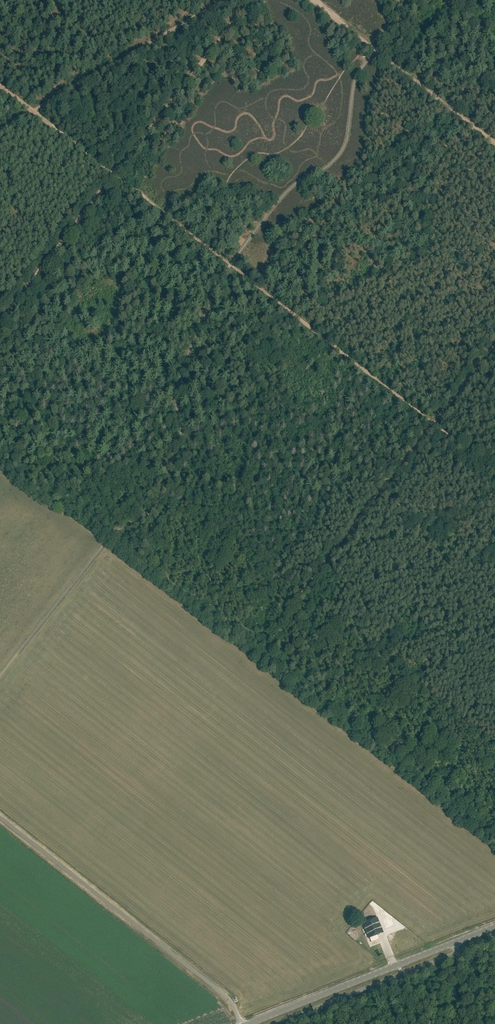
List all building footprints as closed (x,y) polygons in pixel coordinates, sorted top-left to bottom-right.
[(369,939),(383,933),(377,917),(363,923),(369,939)]
